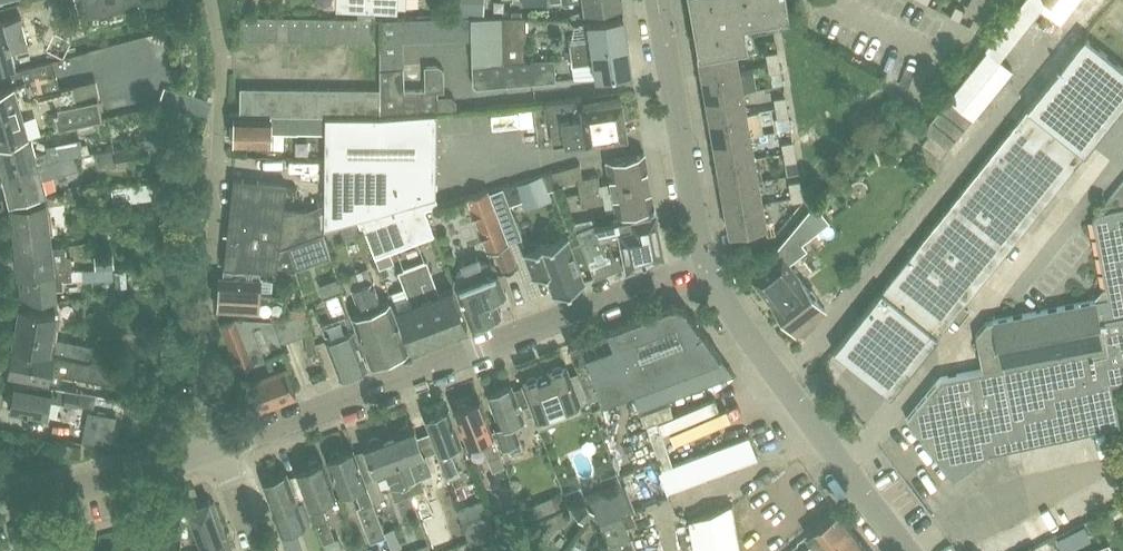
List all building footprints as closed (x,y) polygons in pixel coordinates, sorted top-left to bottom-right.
[(81,19),(154,0),(76,0),(81,19)] [(586,9),(622,3),(622,0),(585,0),(586,9)] [(736,46),(749,43),(745,21),(776,15),(777,23),(791,21),(787,0),(690,0),(699,52),(736,46)] [(983,0),(968,0),(964,8),(975,14),(983,0)] [(1040,4),(1062,21),(1078,0),(1035,0),(1040,4)] [(956,5),(951,15),(960,20),(965,9),(956,5)] [(16,65),(17,65),(13,52),(30,47),(21,15),(0,21),(0,69),(16,65)] [(439,65),(425,65),(425,88),(405,88),(404,66),(404,41),(472,39),(472,16),(455,17),(381,19),(381,87),(380,115),(437,112),(456,110),(456,100),(451,96),(437,97),(437,95),(436,95),(435,91),(445,91),(444,69),(439,65)] [(472,16),(472,39),(472,60),(504,60),(503,17),(483,16),(472,16)] [(571,52),(628,44),(624,16),(589,21),(591,36),(569,39),(571,52)] [(526,17),(503,17),(504,60),(526,59),(526,17)] [(240,40),(252,40),(252,18),(240,18),(240,40)] [(252,40),(264,40),(264,18),(252,18),(252,40)] [(264,40),(276,41),(276,18),(264,18),(264,40)] [(276,41),(288,41),(288,18),(276,18),(276,41)] [(288,41),(300,41),(300,18),(288,18),(288,41)] [(300,41),(312,41),(312,18),(300,18),(300,41)] [(312,41),(324,41),(324,18),(312,18),(312,41)] [(324,41),(336,41),(336,18),(324,18),(324,41)] [(336,41),(348,41),(348,18),(336,18),(336,41)] [(348,41),(360,41),(360,18),(348,18),(348,41)] [(360,18),(360,41),(372,42),(372,18),(360,18)] [(905,377),(1122,104),(1122,70),(1083,37),(834,349),(891,395),(905,377)] [(597,76),(611,74),(633,71),(628,44),(571,52),(572,65),(595,62),(597,76)] [(703,74),(739,68),(736,46),(699,52),(703,74)] [(920,143),(939,159),(1011,69),(988,48),(922,129),(928,133),(920,143)] [(768,63),(780,61),(778,51),(766,53),(768,63)] [(555,58),(532,59),(534,82),(556,80),(555,58)] [(504,60),(472,60),(473,84),(477,88),(534,82),(532,59),(526,59),(504,60)] [(27,133),(103,117),(100,100),(78,104),(74,85),(60,88),(51,60),(0,74),(0,140),(27,133)] [(780,61),(768,63),(770,72),(781,70),(780,61)] [(707,97),(743,90),(739,68),(703,74),(707,97)] [(253,114),(253,86),(240,86),(240,114),(253,114)] [(266,114),(266,87),(253,86),(253,114),(266,114)] [(278,114),(279,87),(266,87),(266,114),(278,114)] [(291,114),(291,87),(279,87),(278,114),(291,114)] [(304,114),(304,87),(291,87),(291,114),(304,114)] [(317,114),(317,87),(304,87),(304,114),(317,114)] [(317,87),(317,114),(324,114),(329,114),(330,87),(317,87)] [(330,87),(329,114),(342,114),(342,87),(330,87)] [(355,114),(355,87),(342,87),(342,114),(355,114)] [(368,114),(368,87),(355,87),(355,114),(368,114)] [(380,115),(381,87),(368,87),(368,114),(380,115)] [(710,119),(747,113),(743,90),(707,97),(710,119)] [(550,118),(554,144),(627,134),(624,115),(627,111),(626,104),(623,101),(622,98),(592,102),(591,96),(544,102),(547,119),(550,118)] [(776,107),(788,105),(786,96),(774,98),(776,107)] [(788,105),(776,107),(778,117),(789,115),(788,105)] [(533,108),(520,109),(521,127),(534,126),(533,108)] [(422,199),(436,196),(437,112),(380,115),(368,114),(355,114),(342,114),(329,114),(324,114),(324,198),(324,224),(357,216),(360,224),(363,224),(425,206),(422,199)] [(714,142),(751,135),(747,113),(710,119),(714,142)] [(106,131),(103,117),(76,123),(79,137),(106,131)] [(323,118),(297,118),(235,117),(235,142),(270,143),(270,132),(323,133),(323,118)] [(143,127),(146,144),(150,143),(179,139),(176,122),(143,127)] [(718,164),(755,158),(751,135),(714,142),(718,164)] [(36,152),(32,136),(0,144),(0,161),(3,172),(64,156),(61,146),(36,152)] [(784,152),(795,150),(794,140),(782,142),(784,152)] [(150,143),(146,144),(116,148),(118,166),(153,161),(150,143)] [(795,150),(784,152),(785,162),(797,160),(795,150)] [(650,178),(645,152),(631,155),(607,159),(612,185),(650,178)] [(80,168),(76,153),(64,156),(3,172),(10,200),(47,191),(44,178),(80,168)] [(722,186),(759,180),(755,158),(718,164),(722,186)] [(580,162),(552,170),(556,181),(575,178),(578,191),(601,187),(599,178),(598,173),(583,176),(580,162)] [(543,174),(517,184),(524,200),(549,190),(543,174)] [(280,246),(284,205),(287,182),(234,177),(224,265),(278,269),(280,246)] [(617,212),(654,205),(650,178),(612,185),(617,212)] [(161,180),(130,184),(133,202),(163,198),(161,180)] [(726,209),(763,203),(759,180),(722,186),(726,209)] [(791,191),(802,189),(801,180),(789,182),(791,191)] [(1107,201),(1108,209),(1122,207),(1122,181),(1107,201)] [(489,189),(508,239),(521,234),(515,218),(514,218),(508,201),(509,201),(502,184),(489,189)] [(578,191),(580,205),(604,201),(602,194),(601,187),(578,191)] [(510,247),(488,188),(468,196),(490,254),(497,252),(505,274),(519,268),(510,247)] [(802,189),(791,191),(792,201),(804,199),(802,189)] [(324,229),(324,224),(324,198),(303,208),(284,205),(280,246),(290,242),(324,229)] [(34,202),(12,205),(15,227),(49,222),(53,222),(51,211),(47,211),(46,200),(34,202)] [(807,248),(802,242),(830,221),(815,202),(776,249),(778,251),(772,256),(776,260),(753,278),(782,317),(795,334),(826,311),(812,293),(789,262),(807,248)] [(763,203),(726,209),(730,232),(767,225),(763,203)] [(425,206),(363,224),(375,255),(435,232),(425,206)] [(1108,209),(1098,212),(1093,217),(1106,287),(1122,283),(1122,207),(1108,209)] [(587,256),(595,276),(628,264),(659,252),(662,246),(655,209),(633,213),(613,218),(616,233),(603,235),(597,222),(577,230),(587,256)] [(356,220),(340,226),(345,238),(361,232),(356,220)] [(49,222),(15,227),(18,250),(52,246),(50,234),(54,234),(53,222),(49,222)] [(290,242),(297,267),(332,255),(324,229),(290,242)] [(546,272),(554,292),(585,281),(567,235),(537,246),(537,247),(524,252),(534,277),(546,272)] [(297,270),(297,267),(290,242),(280,246),(278,269),(297,270)] [(52,246),(18,250),(20,272),(72,268),(71,260),(71,253),(65,253),(64,245),(52,246)] [(111,267),(115,266),(113,253),(104,254),(95,255),(95,259),(96,268),(111,267)] [(507,291),(498,270),(495,261),(487,264),(486,261),(464,270),(465,273),(454,277),(463,303),(471,324),(501,312),(495,296),(507,291)] [(453,289),(440,294),(430,265),(415,271),(417,277),(440,336),(467,325),(459,304),(453,289)] [(72,268),(20,272),(22,298),(44,296),(55,295),(55,288),(64,287),(63,278),(73,277),(72,268)] [(83,270),(84,276),(84,280),(114,278),(113,268),(84,270),(83,270)] [(440,336),(417,277),(415,271),(401,276),(412,304),(399,309),(405,325),(413,346),(440,336)] [(273,278),(261,278),(221,275),(219,307),(289,311),(289,306),(284,306),(285,301),(289,301),(290,296),(272,295),(273,278)] [(409,348),(401,327),(391,299),(382,303),(373,279),(362,283),(390,355),(409,348)] [(371,362),(390,355),(362,283),(353,287),(362,310),(354,314),(363,341),(371,362)] [(1106,287),(1108,297),(987,320),(974,336),(981,369),(1122,342),(1122,283),(1106,287)] [(367,364),(346,308),(348,307),(342,290),(323,297),(330,315),(320,319),(327,338),(332,353),(340,374),(367,364)] [(734,375),(736,374),(721,355),(722,354),(685,305),(674,302),(569,343),(592,404),(632,388),(640,408),(733,373),(734,375)] [(55,311),(43,309),(22,305),(15,343),(90,357),(93,344),(50,336),(55,311)] [(239,367),(256,361),(284,349),(272,318),(238,315),(221,322),(232,350),(227,352),(234,366),(238,365),(239,367)] [(305,333),(308,356),(318,352),(310,331),(305,333)] [(989,452),(1121,427),(1112,382),(1122,380),(1122,342),(981,369),(940,377),(907,417),(954,479),(989,452)] [(87,360),(36,351),(14,347),(9,373),(32,378),(32,377),(61,382),(62,372),(121,383),(124,364),(88,358),(87,360)] [(296,391),(288,370),(286,364),(250,378),(260,404),(296,391)] [(579,370),(569,373),(567,365),(562,367),(560,365),(554,367),(553,371),(540,375),(540,376),(523,382),(536,416),(579,400),(582,408),(592,404),(579,370)] [(42,386),(38,386),(16,382),(14,394),(11,393),(9,404),(12,405),(11,408),(47,414),(50,399),(102,408),(104,395),(42,383),(42,386)] [(520,437),(514,420),(524,416),(512,384),(488,393),(500,424),(495,426),(502,444),(505,443),(509,453),(522,448),(518,438),(520,437)] [(505,466),(500,453),(480,399),(469,403),(466,401),(459,403),(458,407),(455,408),(468,442),(488,435),(489,437),(485,447),(494,470),(505,466)] [(448,408),(425,416),(448,476),(459,471),(449,445),(461,441),(448,408)] [(91,413),(86,443),(113,448),(119,418),(91,413)] [(424,487),(419,475),(413,458),(425,454),(413,424),(409,426),(406,423),(400,426),(398,430),(388,434),(406,480),(411,492),(424,487)] [(411,492),(406,480),(388,434),(379,437),(376,435),(370,437),(368,441),(364,443),(375,472),(386,468),(397,497),(411,492)] [(748,435),(725,444),(733,464),(756,455),(748,435)] [(66,442),(64,453),(80,456),(82,445),(66,442)] [(725,444),(717,447),(726,469),(734,466),(733,464),(725,444)] [(388,538),(374,500),(353,447),(341,452),(338,449),(332,451),(331,455),(327,457),(340,491),(361,483),(362,485),(357,495),(361,505),(358,506),(372,544),(388,538)] [(717,447),(709,450),(717,472),(726,469),(717,447)] [(709,450),(701,454),(709,475),(717,472),(709,450)] [(701,454),(693,457),(701,478),(709,475),(701,454)] [(693,457),(685,460),(693,481),(701,478),(693,457)] [(336,539),(328,518),(324,508),(315,504),(314,501),(335,493),(323,459),(320,460),(316,458),(310,460),(309,464),(296,468),(308,500),(323,539),(324,543),(336,539)] [(685,460),(677,463),(685,484),(693,481),(685,460)] [(677,463),(669,466),(677,488),(685,484),(677,463)] [(669,466),(661,469),(669,491),(677,488),(669,466)] [(288,512),(301,508),(287,472),(283,473),(280,472),(274,474),(273,477),(263,481),(284,536),(296,532),(288,512)] [(622,483),(618,472),(562,493),(566,504),(622,483)] [(632,511),(622,483),(590,495),(600,522),(632,511)] [(425,489),(411,494),(422,523),(435,518),(425,489)] [(551,496),(556,508),(566,504),(562,493),(562,492),(551,496)] [(494,528),(483,498),(456,509),(467,539),(494,528)] [(203,545),(227,536),(215,501),(209,499),(181,510),(182,521),(190,521),(191,534),(191,537),(199,534),(202,544),(203,545)] [(525,519),(539,514),(534,502),(521,507),(525,519)] [(594,512),(584,502),(573,512),(584,523),(594,512)] [(695,550),(741,550),(733,503),(690,520),(695,550)] [(496,516),(500,528),(521,520),(517,508),(496,516)] [(851,528),(838,511),(808,534),(814,542),(802,550),(822,550),(851,528)] [(600,522),(611,550),(636,550),(622,514),(600,522)] [(394,527),(386,530),(393,549),(401,546),(394,527)] [(865,546),(851,528),(822,550),(857,550),(865,546)] [(227,536),(203,545),(202,544),(195,546),(196,550),(233,550),(227,536)] [(1088,550),(1114,550),(1110,543),(1088,550)]
